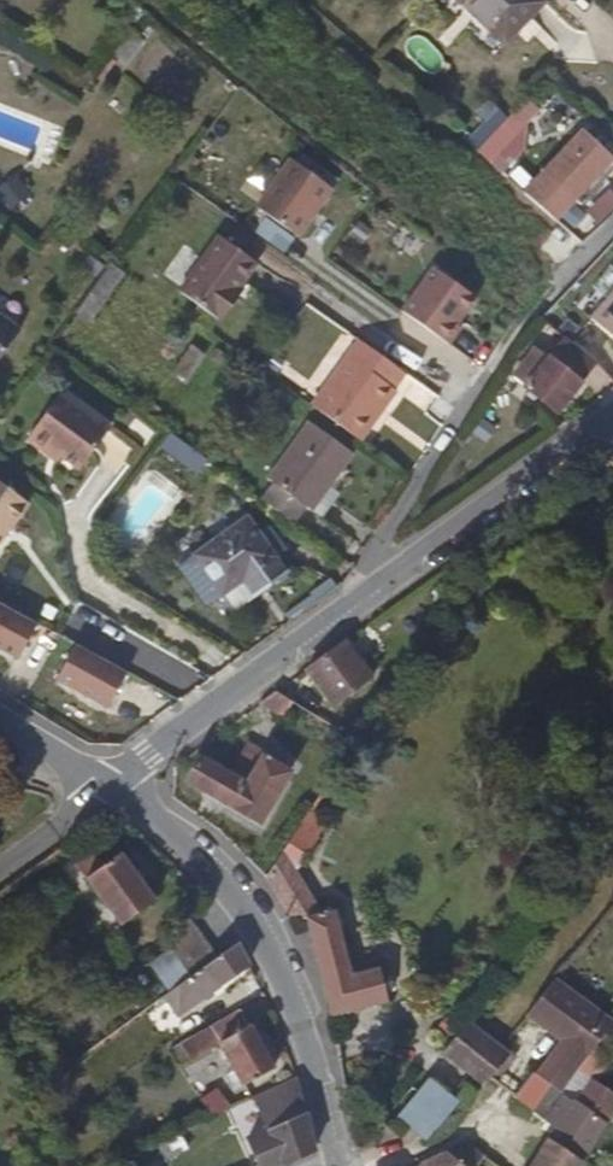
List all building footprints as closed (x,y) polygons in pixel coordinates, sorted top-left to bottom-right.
[(465,9),(519,61),(560,18),(540,0),(474,0),(465,9)] [(524,99),(507,117),(493,104),(462,137),(490,163),(537,112),(524,99)] [(584,132),(548,172),(575,199),(612,160),(584,132)] [(332,190),(290,160),(256,208),(298,238),(332,190)] [(31,194),(17,172),(0,183),(0,195),(9,209),(31,194)] [(597,224),(612,212),(612,189),(611,186),(583,207),(597,224)] [(221,320),(237,299),(232,294),(238,285),(255,262),(218,235),(179,289),(221,320)] [(476,299),(433,268),(402,312),(448,346),(460,328),(457,326),(476,299)] [(232,294),(237,299),(244,290),(238,285),(232,294)] [(589,319),(612,340),(612,291),(589,319)] [(0,314),(0,358),(21,330),(0,314)] [(594,361),(564,338),(560,343),(554,338),(551,342),(545,349),(582,377),(594,361)] [(311,405),(359,440),(375,419),(371,416),(380,404),(384,407),(395,392),(392,390),(404,374),(360,340),(311,405)] [(582,377),(545,349),(535,362),(541,367),(524,389),(554,413),(579,382),(582,377)] [(109,427),(60,391),(26,438),(46,452),(49,447),(78,468),(109,427)] [(371,416),(375,419),(384,407),(380,404),(371,416)] [(348,451),(305,420),(263,477),(306,510),(348,451)] [(196,469),(204,457),(169,431),(160,443),(196,469)] [(7,522),(11,525),(27,502),(0,482),(0,532),(7,522)] [(251,572),(262,587),(283,572),(244,518),(192,554),(220,593),(240,579),(251,572)] [(3,535),(11,525),(7,522),(0,532),(0,533),(3,535)] [(251,595),(262,587),(251,572),(240,579),(251,595)] [(0,601),(0,646),(22,660),(42,627),(0,601)] [(367,672),(346,642),(307,670),(330,703),(352,718),(373,684),(367,672)] [(131,672),(78,645),(60,681),(113,708),(131,672)] [(276,692),(262,702),(285,717),(294,702),(276,692)] [(185,777),(232,806),(260,758),(264,752),(244,739),(225,771),(197,757),(185,777)] [(260,758),(232,806),(258,821),(286,774),(260,758)] [(306,918),(323,991),(351,985),(349,975),(334,911),(320,914),(293,873),(316,839),(314,837),(324,822),(308,811),(265,879),(288,919),(306,918)] [(104,865),(90,846),(71,861),(118,925),(153,901),(118,854),(104,865)] [(189,977),(214,958),(189,923),(176,932),(165,917),(146,931),(153,941),(134,954),(137,960),(162,942),(189,977)] [(247,967),(234,945),(214,958),(189,977),(161,997),(175,1017),(247,967)] [(323,991),(328,1014),(380,1003),(397,993),(391,968),(349,975),(351,985),(323,991)] [(552,979),(524,1013),(538,1024),(542,1020),(562,1035),(558,1040),(535,1074),(549,1086),(559,1093),(611,1025),(552,979)] [(238,1009),(166,1050),(175,1066),(216,1043),(241,1085),(271,1068),(238,1009)] [(542,1020),(538,1024),(558,1040),(562,1035),(542,1020)] [(431,1043),(474,1079),(483,1087),(489,1080),(508,1054),(497,1046),(465,1021),(450,1041),(439,1033),(431,1043)] [(508,1054),(489,1080),(515,1100),(534,1073),(508,1054)] [(260,1165),(274,1165),(313,1149),(302,1113),(293,1078),(248,1099),(263,1131),(247,1138),(260,1165)] [(427,1078),(420,1086),(396,1116),(426,1140),(456,1101),(427,1078)] [(562,1095),(545,1121),(554,1129),(548,1139),(580,1163),(603,1126),(601,1123),(612,1103),(612,1098),(585,1081),(570,1101),(562,1095)] [(198,1097),(209,1117),(234,1106),(230,1099),(222,1102),(214,1089),(198,1097)] [(34,1090),(29,1093),(34,1100),(39,1096),(34,1090)] [(580,1163),(548,1139),(531,1165),(578,1165),(580,1163)] [(446,1154),(461,1165),(463,1165),(477,1165),(478,1164),(481,1165),(496,1165),(467,1145),(446,1154)] [(420,1165),(463,1165),(461,1165),(446,1154),(420,1165)]
